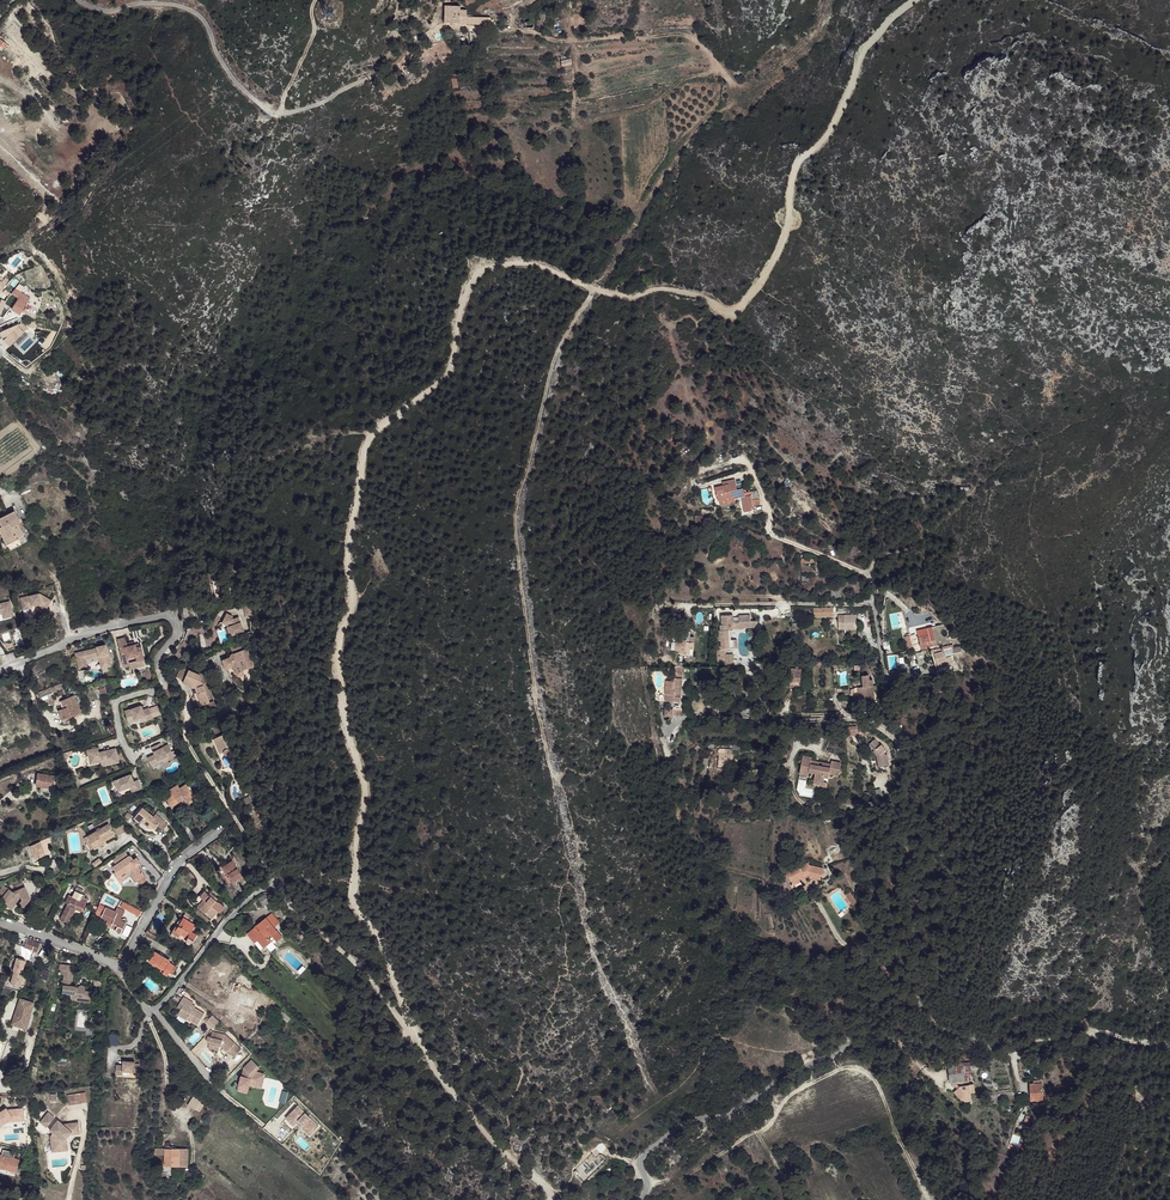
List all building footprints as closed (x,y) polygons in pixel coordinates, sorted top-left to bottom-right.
[(460,6),(444,5),(444,23),(490,25),(490,18),(466,17),(466,11),(460,10),(460,6)] [(0,39),(0,45),(5,49),(7,46),(8,48),(9,46),(0,39)] [(561,66),(571,64),(571,58),(560,59),(561,66)] [(5,304),(21,313),(30,296),(14,288),(5,304)] [(735,499),(742,497),(744,512),(754,510),(753,507),(753,505),(755,504),(759,504),(756,491),(750,492),(751,495),(745,497),(744,493),(743,488),(737,490),(735,479),(722,482),(723,486),(715,488),(718,501),(720,501),(726,499),(726,498),(732,497),(732,500),(735,499)] [(720,501),(721,505),(735,502),(735,499),(732,500),(732,497),(726,498),(726,499),(720,501)] [(0,518),(0,531),(1,532),(5,530),(8,538),(4,540),(6,543),(12,541),(15,548),(22,545),(18,537),(24,534),(18,523),(21,522),(14,510),(0,518)] [(20,598),(23,610),(28,609),(29,606),(32,605),(37,604),(41,603),(39,606),(46,609),(51,600),(45,596),(43,599),(40,597),(39,593),(20,598)] [(2,614),(3,618),(13,616),(9,601),(0,604),(0,614),(2,614)] [(251,605),(244,607),(246,618),(253,617),(251,605)] [(194,609),(198,621),(208,619),(205,606),(194,609)] [(814,609),(814,616),(824,616),(824,615),(829,615),(829,616),(834,616),(834,609),(829,609),(829,608),(823,608),(823,609),(814,609)] [(227,613),(222,623),(229,626),(232,635),(244,631),(239,617),(234,619),(232,618),(233,616),(227,613)] [(750,615),(739,616),(739,617),(739,623),(733,623),(733,618),(733,615),(721,616),(722,625),(720,625),(721,630),(719,630),(720,640),(721,640),(721,644),(719,644),(719,646),(722,646),(722,649),(719,649),(717,650),(718,665),(726,665),(726,668),(734,668),(733,654),(726,655),(725,648),(734,648),(734,640),(731,640),(730,628),(738,628),(738,629),(743,628),(756,627),(756,621),(751,621),(750,615)] [(838,615),(838,629),(856,629),(856,615),(853,615),(851,615),(838,615)] [(935,627),(917,631),(921,649),(940,644),(935,627)] [(907,636),(904,636),(907,648),(913,646),(911,638),(908,639),(907,636)] [(687,639),(677,638),(676,642),(676,650),(676,651),(680,651),(680,653),(693,654),(694,642),(689,642),(690,637),(687,637),(687,639)] [(117,640),(124,667),(130,665),(129,663),(128,658),(135,656),(136,661),(143,660),(144,659),(141,645),(139,645),(139,644),(135,645),(127,647),(127,644),(125,638),(117,640)] [(890,641),(882,643),(884,650),(892,649),(890,641)] [(233,653),(242,650),(239,643),(231,646),(233,653)] [(84,654),(76,656),(79,669),(87,667),(85,659),(99,656),(100,664),(106,662),(107,667),(111,666),(106,645),(96,647),(96,648),(83,651),(84,654)] [(961,651),(960,647),(952,648),(943,649),(944,649),(945,655),(961,651)] [(242,670),(254,666),(247,648),(242,650),(233,653),(234,655),(233,655),(233,656),(231,657),(230,657),(222,660),(226,669),(232,666),(234,667),(237,676),(239,676),(242,675),(243,673),(242,670)] [(942,649),(931,650),(932,654),(934,654),(938,668),(939,668),(948,665),(953,664),(951,656),(946,657),(945,655),(944,649),(942,650),(942,649)] [(144,665),(143,660),(136,661),(129,663),(130,665),(131,669),(144,665)] [(766,673),(766,662),(753,663),(753,671),(753,672),(754,673),(755,673),(766,673)] [(182,683),(191,686),(192,690),(193,689),(199,706),(209,703),(207,697),(211,695),(207,682),(203,684),(200,676),(188,670),(188,668),(186,667),(182,665),(181,667),(176,677),(183,680),(182,683)] [(667,701),(670,701),(669,708),(665,708),(664,717),(673,717),(673,715),(673,708),(680,709),(683,674),(681,674),(682,666),(675,666),(674,681),(666,680),(665,694),(666,694),(665,698),(667,698),(667,701)] [(795,675),(791,674),(790,685),(800,686),(802,668),(795,667),(795,675)] [(862,676),(863,687),(855,688),(855,690),(851,690),(851,696),(855,695),(855,696),(864,695),(864,699),(874,698),(873,690),(873,686),(872,680),(869,680),(869,675),(862,676)] [(72,685),(70,680),(38,692),(40,697),(72,685)] [(100,689),(99,690),(102,696),(108,694),(105,687),(100,689)] [(80,712),(74,695),(64,699),(64,700),(61,701),(63,706),(59,707),(60,710),(58,710),(62,719),(80,712)] [(141,705),(124,711),(129,724),(135,721),(135,720),(141,718),(145,716),(146,721),(153,719),(149,708),(143,710),(141,705)] [(217,737),(226,733),(222,724),(213,728),(217,737)] [(850,736),(856,735),(856,732),(857,732),(856,727),(851,727),(848,727),(848,728),(844,728),(845,734),(848,733),(850,736)] [(217,737),(213,739),(220,755),(219,755),(224,768),(239,762),(226,733),(217,737)] [(219,755),(220,755),(213,739),(212,739),(219,755)] [(885,750),(881,744),(880,745),(875,739),(869,744),(874,750),(875,750),(876,749),(880,753),(877,756),(879,767),(889,765),(887,754),(885,755),(884,752),(884,751),(885,750)] [(147,758),(151,765),(159,762),(158,760),(162,758),(166,756),(168,760),(174,758),(173,755),(176,754),(175,751),(172,752),(168,745),(162,747),(160,743),(151,747),(155,754),(147,758)] [(119,762),(116,748),(99,752),(98,748),(97,748),(92,749),(87,750),(90,764),(101,762),(107,760),(108,765),(119,762)] [(731,750),(719,750),(718,750),(718,755),(719,755),(719,766),(732,767),(733,754),(731,754),(731,750)] [(812,757),(803,756),(799,774),(808,776),(809,772),(815,773),(814,781),(823,782),(824,777),(828,778),(829,774),(839,776),(841,763),(831,761),(831,764),(830,768),(822,766),(818,766),(810,764),(811,760),(812,757)] [(54,793),(56,781),(54,780),(54,776),(38,773),(36,786),(41,786),(48,788),(48,792),(54,793)] [(131,774),(114,781),(118,791),(130,787),(132,792),(141,788),(138,780),(133,781),(131,774)] [(195,798),(186,784),(180,788),(177,785),(166,792),(169,797),(166,799),(168,802),(167,802),(172,809),(180,804),(179,802),(178,800),(182,797),(183,799),(186,804),(195,798)] [(257,809),(260,815),(265,812),(262,806),(257,809)] [(151,815),(142,807),(134,818),(140,823),(139,825),(146,830),(148,828),(150,825),(154,828),(157,825),(163,830),(167,824),(155,814),(153,816),(151,815)] [(108,824),(84,838),(86,842),(89,840),(94,849),(104,844),(102,841),(114,834),(108,824)] [(126,831),(123,825),(116,828),(119,834),(126,831)] [(30,846),(35,860),(50,853),(47,843),(51,842),(49,838),(30,846)] [(94,849),(89,840),(86,842),(91,851),(94,849)] [(124,850),(112,859),(115,863),(127,854),(124,850)] [(133,860),(130,855),(112,867),(116,872),(113,873),(118,880),(131,872),(137,881),(138,881),(140,883),(141,883),(143,882),(144,881),(145,880),(145,878),(145,877),(137,865),(140,863),(136,858),(133,860)] [(99,858),(92,864),(95,867),(102,862),(99,858)] [(242,876),(232,860),(219,869),(229,885),(242,876)] [(809,863),(787,872),(786,875),(789,876),(792,882),(800,879),(802,883),(802,884),(807,882),(805,877),(808,875),(810,876),(809,879),(812,880),(813,879),(813,877),(820,879),(822,874),(825,873),(823,868),(810,865),(809,863)] [(137,881),(131,872),(118,880),(120,883),(130,876),(135,883),(137,881)] [(4,904),(10,909),(17,900),(16,898),(20,896),(22,900),(19,904),(23,907),(30,899),(24,887),(17,890),(13,892),(7,887),(3,892),(5,894),(1,899),(5,902),(4,904)] [(68,903),(60,919),(68,923),(75,909),(81,912),(87,899),(84,897),(85,895),(82,894),(75,891),(72,896),(69,895),(65,902),(68,903)] [(200,903),(197,907),(211,919),(217,911),(219,913),(224,906),(218,902),(216,900),(217,899),(215,896),(213,894),(211,896),(208,894),(205,891),(197,900),(200,903)] [(850,892),(845,895),(852,906),(857,903),(850,892)] [(258,899),(263,907),(271,901),(265,894),(258,899)] [(115,912),(99,904),(97,909),(103,912),(101,917),(107,920),(106,922),(111,925),(110,927),(115,930),(115,931),(116,932),(117,933),(117,934),(119,934),(120,933),(121,933),(127,920),(126,919),(125,919),(122,919),(121,919),(122,917),(125,911),(117,907),(115,912)] [(187,912),(183,917),(188,921),(191,915),(187,912)] [(266,918),(274,927),(280,923),(272,913),(266,918)] [(188,921),(183,917),(175,930),(172,931),(171,932),(172,933),(171,935),(180,941),(181,939),(188,943),(189,944),(190,944),(192,943),(197,935),(191,932),(195,925),(188,921)] [(277,942),(282,937),(274,927),(266,918),(257,925),(259,927),(256,929),(255,927),(247,933),(255,943),(258,940),(264,948),(272,942),(268,937),(271,935),(277,942)] [(27,939),(24,947),(37,952),(39,944),(27,939)] [(159,954),(154,952),(149,961),(153,964),(155,962),(159,965),(159,966),(164,970),(163,971),(163,972),(168,975),(169,972),(174,965),(169,963),(170,961),(164,957),(159,954)] [(10,984),(19,986),(23,974),(22,973),(25,960),(17,958),(13,971),(14,971),(10,984)] [(159,965),(155,962),(153,965),(163,971),(164,970),(159,966),(159,965)] [(72,986),(73,971),(71,971),(72,965),(60,964),(59,970),(61,970),(60,974),(64,974),(63,980),(61,980),(61,982),(63,982),(62,992),(71,993),(70,996),(70,1000),(76,1000),(76,997),(84,997),(83,1000),(91,1000),(92,992),(84,991),(85,988),(84,986),(82,986),(81,986),(80,986),(79,987),(78,988),(75,988),(76,986),(72,986)] [(41,970),(39,979),(47,980),(49,972),(41,970)] [(255,983),(243,972),(236,979),(243,985),(244,984),(250,989),(253,985),(255,983)] [(240,990),(235,1005),(243,1007),(252,1010),(256,998),(247,995),(248,993),(240,990)] [(188,1019),(198,1025),(204,1014),(194,1008),(194,1009),(190,1007),(192,1004),(193,1003),(184,997),(181,1002),(184,1004),(181,1009),(178,1014),(187,1020),(188,1019)] [(26,1029),(34,1003),(23,1000),(22,1002),(19,1001),(12,1025),(26,1029)] [(278,1007),(274,1010),(287,1022),(291,1019),(278,1007)] [(212,1029),(219,1022),(213,1015),(206,1022),(212,1029)] [(225,1035),(212,1032),(211,1037),(208,1036),(207,1041),(210,1042),(209,1048),(218,1051),(219,1046),(220,1045),(221,1044),(223,1046),(222,1047),(230,1055),(231,1053),(238,1046),(225,1035)] [(241,1049),(238,1046),(231,1053),(235,1056),(241,1049)] [(263,1083),(265,1074),(256,1071),(260,1068),(252,1060),(244,1068),(246,1070),(244,1077),(241,1076),(238,1087),(248,1089),(249,1085),(250,1080),(263,1083)] [(139,1074),(139,1064),(134,1064),(134,1062),(123,1061),(123,1066),(116,1065),(116,1075),(123,1075),(123,1071),(134,1072),(133,1074),(139,1074)] [(970,1063),(948,1066),(950,1082),(952,1082),(967,1080),(973,1079),(970,1063)] [(261,1089),(263,1083),(250,1080),(249,1085),(261,1089)] [(967,1080),(952,1082),(953,1087),(958,1086),(960,1088),(959,1089),(958,1088),(954,1092),(961,1100),(964,1100),(971,1099),(971,1093),(970,1091),(975,1091),(974,1084),(968,1085),(967,1080)] [(1031,1101),(1042,1100),(1042,1083),(1041,1083),(1040,1081),(1033,1081),(1033,1083),(1030,1084),(1031,1101)] [(87,1102),(85,1092),(67,1095),(68,1105),(87,1102)] [(201,1101),(193,1096),(188,1105),(196,1110),(201,1101)] [(40,1122),(46,1127),(55,1117),(48,1112),(40,1122)] [(9,1120),(7,1128),(16,1130),(18,1122),(17,1122),(18,1120),(15,1119),(14,1121),(9,1120)] [(52,1137),(50,1138),(51,1147),(57,1146),(57,1149),(65,1149),(64,1141),(66,1139),(64,1137),(68,1133),(69,1134),(72,1131),(79,1131),(78,1122),(69,1123),(66,1127),(62,1124),(58,1120),(53,1126),(56,1129),(53,1133),(52,1134),(52,1137)] [(57,1146),(51,1147),(52,1152),(68,1150),(67,1141),(69,1139),(71,1137),(72,1134),(79,1134),(79,1131),(72,1131),(69,1134),(68,1133),(64,1137),(66,1139),(64,1141),(65,1149),(57,1149),(57,1146)] [(188,1148),(156,1148),(156,1154),(165,1154),(165,1165),(188,1166),(188,1148)] [(0,1154),(0,1168),(3,1169),(3,1167),(6,1168),(6,1169),(10,1171),(11,1172),(12,1172),(14,1173),(16,1172),(19,1159),(14,1158),(15,1153),(3,1150),(2,1155),(0,1154)] [(195,1178),(203,1180),(204,1175),(193,1172),(192,1176),(195,1177),(195,1178)]
